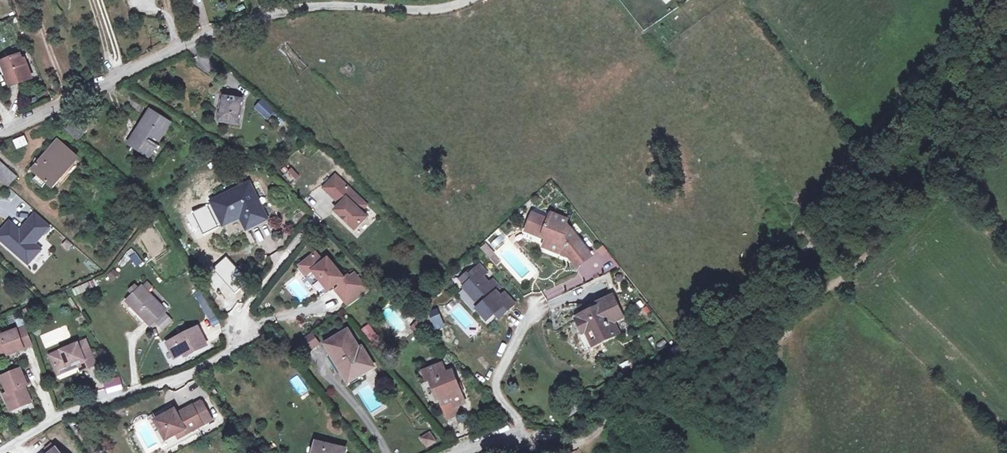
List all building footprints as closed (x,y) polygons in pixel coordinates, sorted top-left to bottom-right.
[(10,87),(30,79),(19,53),(1,61),(6,73),(4,74),(10,87)] [(239,124),(244,97),(224,93),(219,120),(239,124)] [(275,113),(263,101),(256,108),(267,120),(275,113)] [(148,154),(170,122),(151,110),(140,126),(144,128),(137,138),(133,144),(148,154)] [(144,128),(140,126),(134,135),(137,138),(144,128)] [(12,140),(16,149),(28,145),(24,135),(12,140)] [(78,154),(60,139),(34,169),(39,174),(35,179),(44,187),(48,182),(54,186),(62,178),(60,176),(78,154)] [(7,185),(17,174),(0,160),(0,179),(7,185)] [(357,230),(369,217),(363,212),(369,205),(355,192),(338,176),(326,188),(339,200),(343,204),(337,211),(357,230)] [(245,229),(265,220),(247,184),(211,202),(222,225),(239,217),(245,229)] [(528,228),(545,235),(548,239),(545,247),(559,253),(561,248),(568,251),(580,265),(592,255),(567,223),(568,220),(553,214),(550,220),(534,213),(528,228)] [(33,214),(19,230),(9,221),(0,231),(0,240),(27,263),(40,249),(32,243),(47,225),(33,214)] [(545,235),(528,228),(527,231),(548,239),(545,235)] [(351,273),(344,278),(320,247),(303,261),(342,311),(366,292),(351,273)] [(561,248),(559,253),(565,255),(577,267),(580,265),(568,251),(561,248)] [(126,254),(135,267),(142,263),(134,249),(126,254)] [(282,282),(291,271),(285,266),(276,278),(282,282)] [(489,276),(483,268),(473,277),(476,279),(467,287),(465,288),(470,295),(477,296),(477,302),(482,308),(478,311),(486,320),(495,313),(493,311),(496,309),(503,317),(516,306),(505,294),(502,297),(499,293),(502,291),(494,281),(491,283),(487,278),(489,276)] [(471,274),(462,281),(467,287),(476,279),(473,277),(471,274)] [(77,294),(88,289),(86,284),(75,288),(77,294)] [(166,310),(142,285),(139,288),(134,293),(126,301),(150,326),(166,310)] [(130,290),(134,293),(139,288),(136,285),(130,290)] [(589,311),(592,318),(600,314),(599,311),(616,304),(615,301),(589,311)] [(626,325),(616,304),(599,311),(600,314),(592,318),(581,322),(581,324),(579,325),(585,338),(588,337),(595,352),(616,342),(612,332),(618,329),(626,325)] [(486,320),(488,322),(496,315),(500,319),(503,317),(496,309),(493,311),(495,313),(486,320)] [(172,320),(166,314),(156,323),(162,328),(172,320)] [(414,326),(421,333),(425,327),(418,321),(414,326)] [(369,324),(362,328),(368,337),(375,333),(369,324)] [(163,338),(171,355),(188,347),(189,350),(204,344),(196,325),(163,338)] [(28,349),(36,346),(29,327),(20,330),(28,349)] [(622,339),(618,329),(612,332),(616,342),(622,339)] [(7,355),(6,352),(11,351),(12,353),(13,356),(28,349),(20,330),(5,337),(3,332),(0,333),(0,358),(7,355)] [(309,353),(320,344),(310,333),(299,342),(309,353)] [(357,345),(350,333),(328,346),(344,371),(351,384),(375,369),(364,352),(359,354),(355,346),(357,345)] [(93,366),(101,363),(93,347),(89,339),(82,342),(57,354),(60,360),(58,362),(64,374),(76,369),(74,366),(83,362),(89,359),(93,366)] [(83,362),(87,369),(93,366),(89,359),(83,362)] [(447,376),(444,366),(425,374),(429,384),(431,383),(434,382),(441,399),(449,420),(462,416),(459,408),(466,405),(453,373),(447,376)] [(32,385),(25,370),(7,378),(13,393),(9,395),(16,411),(28,406),(26,403),(35,399),(31,390),(28,391),(27,387),(29,386),(32,385)] [(301,391),(305,388),(298,377),(294,379),(301,391)] [(122,378),(105,380),(106,392),(123,390),(122,378)] [(438,400),(441,399),(434,382),(431,383),(438,400)] [(197,403),(208,423),(216,419),(206,399),(197,403)] [(193,431),(208,423),(197,403),(182,412),(180,407),(160,418),(171,438),(182,432),(191,427),(193,431)] [(193,431),(191,427),(182,432),(184,436),(193,431)] [(429,449),(437,444),(431,435),(423,441),(429,449)] [(59,439),(52,445),(57,450),(63,445),(59,439)] [(346,451),(316,443),(314,452),(345,452),(346,451)] [(64,445),(63,445),(57,450),(53,452),(71,452),(64,445)]
